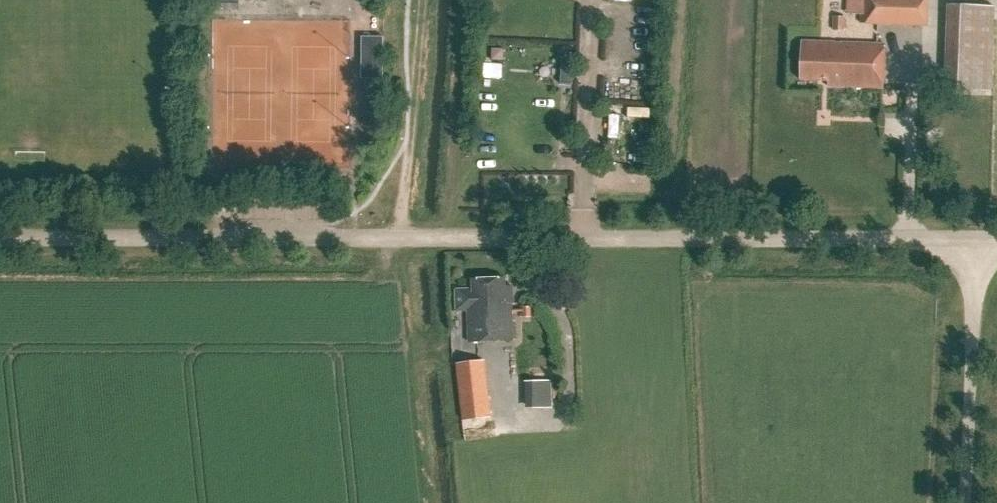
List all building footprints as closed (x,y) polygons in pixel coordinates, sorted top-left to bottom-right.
[(860,23),(927,26),(928,0),(861,0),(860,23)] [(945,91),(991,92),(994,7),(948,5),(945,91)] [(833,16),(833,30),(845,31),(845,17),(833,16)] [(362,37),(362,79),(384,79),(384,37),(362,37)] [(885,45),(801,42),(799,80),(828,81),(827,87),(883,89),(885,45)] [(573,85),(574,60),(561,59),(560,85),(573,85)] [(505,278),(472,280),(472,289),(456,290),(456,311),(468,311),(469,342),(513,341),(512,303),(513,303),(513,287),(505,287),(505,278)] [(522,307),(522,318),(531,317),(531,307),(522,307)] [(456,363),(462,420),(491,417),(485,360),(456,363)] [(533,403),(560,404),(560,376),(533,376),(533,403)]
